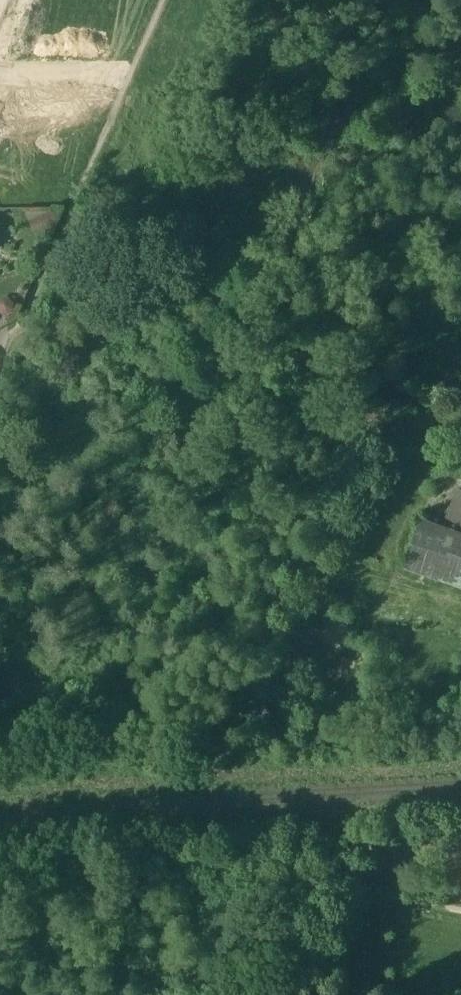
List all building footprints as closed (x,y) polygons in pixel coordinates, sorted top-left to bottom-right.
[(458,492),(443,531),(460,537),(460,493),(458,492)] [(423,524),(407,571),(460,589),(460,537),(443,531),(423,524)]
